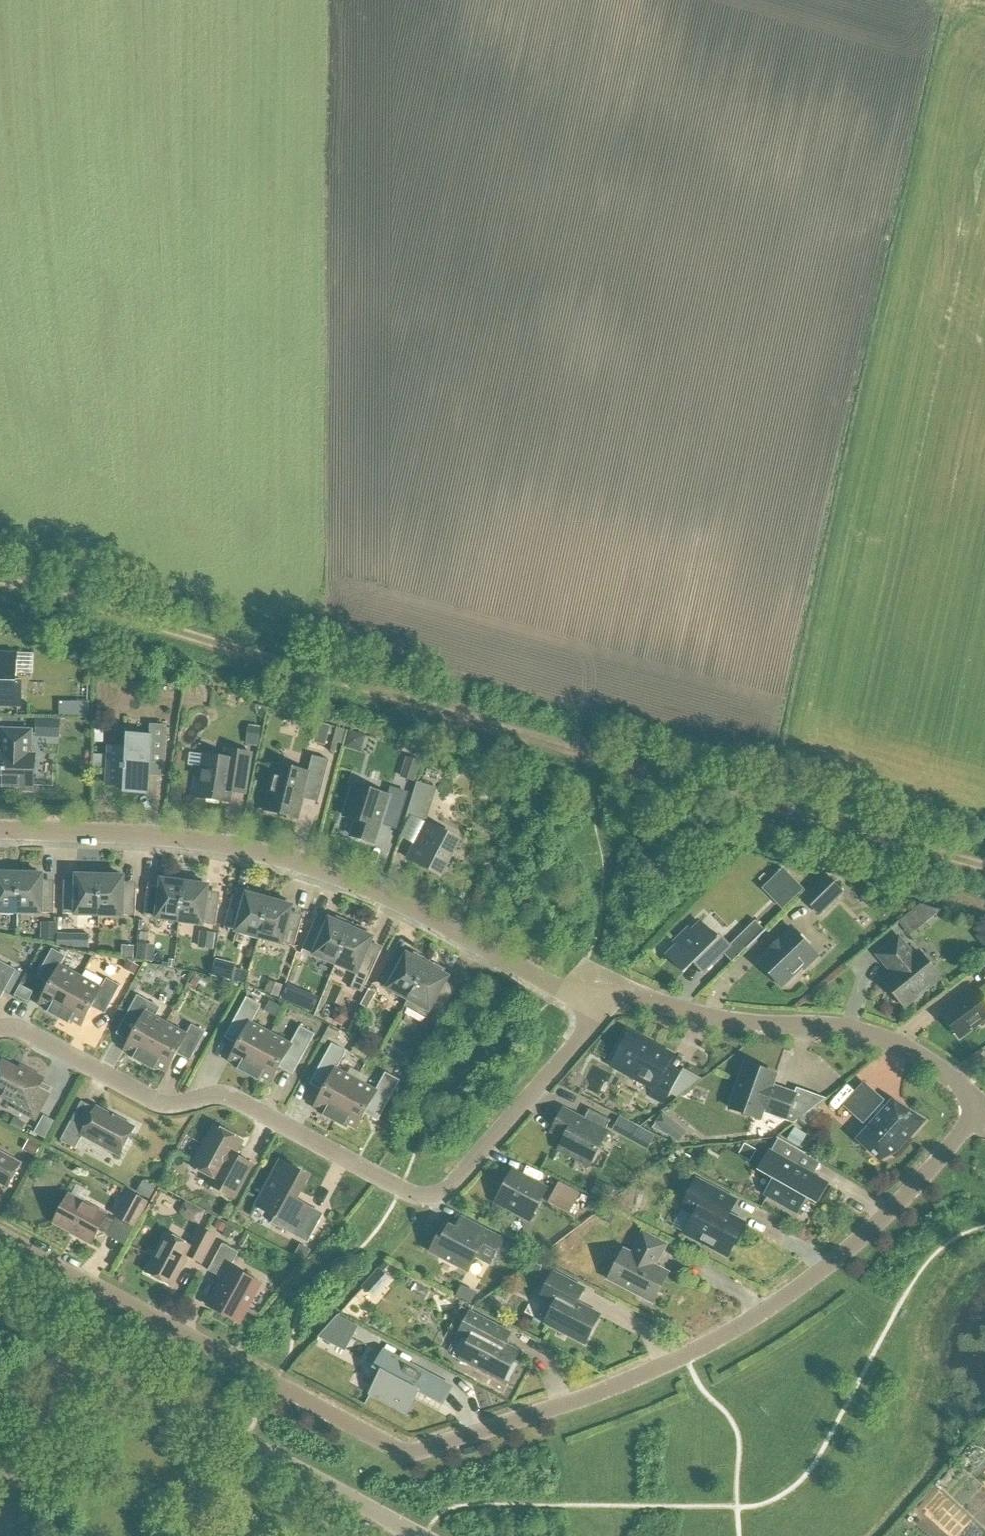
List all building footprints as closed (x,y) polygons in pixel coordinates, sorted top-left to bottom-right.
[(0,653),(0,707),(22,708),(23,682),(17,681),(18,653),(0,653)] [(77,703),(77,715),(90,715),(90,703),(77,703)] [(37,719),(36,738),(61,738),(61,719),(37,719)] [(248,725),(245,744),(258,746),(260,727),(248,725)] [(150,737),(127,735),(127,749),(110,748),(108,786),(125,786),(124,792),(148,794),(149,770),(165,770),(168,728),(150,727),(150,737)] [(336,728),(333,742),(343,744),(345,730),(336,728)] [(2,730),(1,754),(0,754),(0,788),(34,789),(35,755),(31,755),(32,731),(2,730)] [(252,754),(242,752),(236,756),(215,753),(215,757),(205,756),(203,769),(197,768),(193,797),(230,802),(232,789),(236,786),(247,788),(252,754)] [(330,760),(313,756),(308,773),(277,765),(265,810),(298,819),(304,796),(308,794),(320,797),(330,760)] [(400,777),(415,782),(422,762),(407,757),(400,777)] [(407,816),(426,822),(437,788),(418,782),(407,816)] [(398,824),(408,794),(392,789),(389,797),(354,785),(344,816),(356,820),(351,836),(375,843),(382,822),(386,820),(398,824)] [(461,840),(427,823),(408,859),(431,871),(433,867),(444,873),(461,840)] [(18,913),(20,869),(19,869),(2,869),(2,874),(0,874),(0,913),(18,913)] [(20,869),(18,913),(42,914),(42,913),(55,913),(55,885),(43,884),(43,875),(37,875),(37,870),(20,870),(20,869)] [(783,910),(797,896),(804,890),(796,881),(784,869),(773,879),(782,888),(772,898),(783,910)] [(76,915),(100,916),(101,871),(100,871),(100,872),(83,871),(83,876),(77,876),(77,885),(64,885),(63,914),(76,914),(76,915)] [(101,871),(100,916),(123,916),(123,915),(136,916),(136,887),(124,887),(124,877),(118,877),(118,872),(101,872),(101,871)] [(820,915),(843,893),(826,875),(803,897),(820,915)] [(157,919),(180,922),(186,877),(185,878),(169,876),(168,881),(162,880),(161,889),(148,888),(144,916),(157,918),(157,919)] [(186,877),(180,922),(203,925),(204,924),(216,926),(220,897),(207,896),(209,886),(203,885),(203,881),(187,878),(186,877)] [(237,932),(259,938),(271,895),(271,896),(254,891),(253,896),(247,894),(245,903),(232,900),(225,928),(237,931),(237,932)] [(271,895),(259,938),(282,944),(282,943),(295,947),(302,919),(290,916),(293,907),(286,905),(288,900),(272,896),(272,895),(271,895)] [(914,910),(925,923),(940,910),(920,904),(914,910)] [(314,955),(336,965),(354,923),(353,923),(353,924),(337,917),(335,922),(330,919),(326,928),(314,923),(303,950),(315,955),(314,955)] [(756,922),(737,940),(746,948),(764,930),(756,922)] [(42,923),(42,939),(56,939),(57,934),(57,923),(42,923)] [(336,965),(358,974),(352,988),(363,993),(381,952),(369,947),(373,938),(367,935),(369,931),(354,924),(354,923),(336,965)] [(703,972),(730,947),(720,936),(717,939),(701,923),(692,932),(689,929),(675,943),(678,946),(667,956),(684,973),(694,963),(703,972)] [(819,957),(792,929),(757,962),(782,988),(802,969),(804,971),(819,957)] [(199,948),(214,950),(216,934),(201,931),(199,948)] [(56,939),(56,947),(73,948),(72,934),(57,934),(56,939)] [(914,956),(899,937),(878,955),(893,974),(884,981),(905,1008),(941,978),(919,952),(914,956)] [(137,960),(155,962),(156,946),(139,944),(137,960)] [(122,946),(122,958),(134,958),(135,946),(122,946)] [(49,1013),(59,1018),(81,977),(61,966),(66,957),(53,949),(40,972),(53,980),(40,1004),(51,1009),(49,1013)] [(405,1007),(431,961),(430,961),(415,953),(413,957),(407,954),(403,963),(392,957),(378,982),(389,988),(388,989),(408,1000),(405,1007)] [(123,969),(135,975),(140,967),(128,960),(123,969)] [(216,960),(211,977),(232,982),(235,964),(216,960)] [(431,961),(405,1007),(405,1008),(406,1007),(426,1018),(430,1011),(441,1017),(455,992),(444,986),(449,977),(443,974),(445,970),(431,962),(431,961)] [(4,993),(16,970),(0,962),(0,991),(4,993)] [(81,977),(59,1018),(69,1024),(71,1020),(82,1026),(95,1002),(108,1009),(121,986),(107,979),(102,988),(81,977)] [(268,981),(264,994),(278,998),(283,986),(268,981)] [(300,989),(289,984),(283,1000),(295,1004),(300,989)] [(978,991),(978,990),(943,1016),(960,1038),(980,1023),(982,1027),(984,1025),(984,986),(978,991)] [(370,989),(364,1000),(371,1004),(377,993),(370,989)] [(134,1059),(144,1065),(167,1024),(146,1013),(151,1003),(138,996),(125,1019),(139,1026),(125,1050),(136,1056),(134,1059)] [(239,1070),(249,1075),(271,1034),(252,1023),(261,1005),(247,998),(227,1034),(240,1041),(230,1060),(241,1066),(239,1070)] [(348,1011),(340,1007),(333,1012),(334,1021),(342,1025),(349,1020),(348,1011)] [(167,1024),(144,1065),(154,1070),(156,1067),(167,1072),(180,1048),(193,1055),(206,1033),(192,1025),(187,1035),(167,1024)] [(271,1034),(249,1075),(259,1080),(261,1077),(272,1083),(282,1064),(295,1071),(315,1035),(301,1027),(291,1045),(271,1034)] [(653,1048),(628,1034),(611,1065),(631,1075),(632,1074),(656,1087),(651,1095),(665,1103),(679,1076),(667,1070),(674,1056),(654,1046),(653,1048)] [(324,1116),(334,1121),(356,1080),(337,1070),(347,1052),(332,1044),(312,1080),(326,1088),(315,1107),(326,1112),(324,1116)] [(411,1061),(407,1070),(417,1075),(424,1063),(416,1058),(411,1061)] [(3,1061),(0,1068),(0,1096),(18,1106),(16,1110),(36,1120),(50,1094),(47,1097),(37,1091),(44,1079),(28,1070),(27,1074),(3,1061)] [(761,1120),(764,1111),(796,1122),(826,1099),(797,1089),(795,1095),(773,1087),(777,1075),(746,1064),(730,1109),(761,1120)] [(356,1080),(334,1121),(344,1127),(346,1123),(357,1129),(367,1110),(380,1117),(400,1081),(386,1073),(376,1091),(356,1080)] [(865,1121),(883,1101),(864,1083),(843,1106),(855,1117),(858,1114),(865,1121)] [(924,1121),(893,1102),(871,1126),(874,1129),(861,1143),(880,1160),(897,1151),(924,1121)] [(134,1127),(97,1107),(86,1127),(72,1120),(61,1141),(76,1149),(83,1136),(119,1156),(134,1127)] [(611,1120),(589,1109),(584,1120),(564,1110),(552,1132),(565,1139),(559,1150),(590,1166),(607,1132),(605,1131),(611,1120)] [(673,1121),(664,1113),(653,1128),(659,1131),(668,1136),(668,1134),(679,1143),(687,1132),(673,1121)] [(22,1131),(26,1124),(15,1118),(11,1125),(22,1131)] [(619,1118),(612,1131),(629,1140),(635,1127),(619,1118)] [(244,1142),(214,1126),(192,1166),(212,1177),(208,1184),(236,1199),(254,1165),(236,1156),(244,1142)] [(787,1141),(800,1148),(807,1135),(794,1128),(787,1141)] [(828,1184),(797,1167),(805,1153),(778,1138),(777,1139),(778,1139),(771,1152),(770,1151),(759,1171),(773,1179),(764,1194),(799,1214),(808,1198),(817,1203),(828,1184)] [(29,1140),(24,1150),(36,1156),(41,1146),(29,1140)] [(739,1155),(751,1162),(758,1150),(746,1143),(739,1155)] [(8,1188),(21,1164),(0,1152),(0,1184),(8,1188)] [(308,1176),(281,1162),(257,1206),(276,1216),(272,1224),(308,1243),(323,1215),(296,1200),(308,1176)] [(547,1190),(512,1172),(496,1202),(530,1220),(547,1190)] [(737,1201),(697,1179),(682,1208),(695,1215),(685,1234),(728,1257),(745,1224),(729,1215),(737,1201)] [(144,1181),(138,1192),(150,1199),(156,1187),(144,1181)] [(601,1182),(595,1198),(608,1203),(614,1188),(601,1182)] [(559,1183),(548,1203),(569,1214),(580,1194),(559,1183)] [(128,1190),(114,1216),(135,1228),(149,1202),(128,1190)] [(107,1215),(70,1195),(55,1223),(92,1243),(100,1229),(109,1233),(115,1221),(106,1216),(107,1215)] [(185,1202),(179,1212),(184,1218),(193,1223),(200,1224),(205,1213),(185,1202)] [(605,1208),(600,1221),(611,1226),(617,1214),(605,1208)] [(502,1240),(462,1219),(456,1230),(445,1225),(431,1251),(468,1271),(476,1256),(490,1263),(502,1240)] [(218,1220),(214,1227),(224,1233),(228,1226),(218,1220)] [(229,1225),(223,1236),(228,1239),(235,1228),(229,1225)] [(216,1237),(201,1229),(192,1247),(167,1233),(146,1273),(172,1286),(188,1256),(201,1263),(216,1237)] [(666,1245),(643,1233),(632,1254),(624,1250),(609,1280),(653,1302),(668,1273),(653,1265),(656,1258),(659,1259),(666,1245)] [(239,1253),(223,1244),(209,1271),(224,1279),(209,1306),(238,1322),(260,1283),(231,1268),(239,1253)] [(305,1263),(307,1260),(311,1252),(300,1246),(294,1257),(305,1263)] [(524,1271),(537,1278),(543,1267),(535,1263),(524,1271)] [(387,1286),(392,1280),(379,1269),(374,1276),(387,1286)] [(584,1289),(553,1273),(540,1298),(554,1305),(545,1323),(585,1344),(600,1316),(577,1304),(584,1289)] [(519,1352),(504,1345),(511,1332),(471,1312),(459,1335),(469,1340),(460,1359),(504,1382),(519,1352)] [(319,1337),(334,1345),(339,1334),(352,1341),(359,1327),(337,1316),(319,1337)] [(452,1388),(384,1351),(374,1368),(382,1372),(370,1393),(407,1413),(419,1392),(443,1405),(452,1388)]
